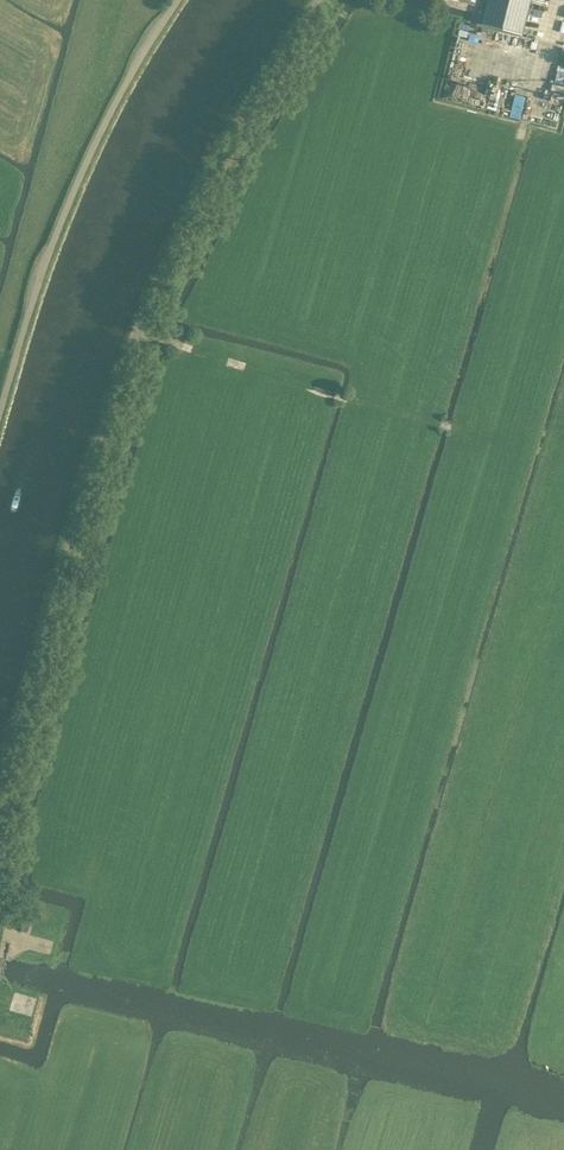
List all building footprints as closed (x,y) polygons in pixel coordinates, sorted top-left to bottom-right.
[(485,14),(523,24),(529,0),(489,0),(485,14)] [(475,13),(472,27),(479,29),(483,15),(475,13)] [(520,119),(523,95),(512,94),(509,117),(520,119)] [(23,921),(21,931),(27,933),(30,923),(23,921)]
